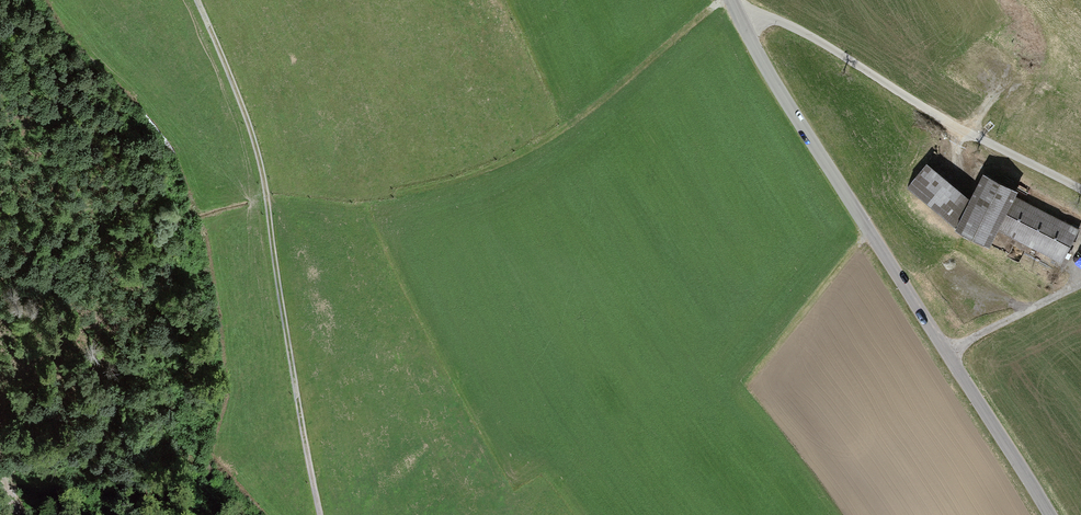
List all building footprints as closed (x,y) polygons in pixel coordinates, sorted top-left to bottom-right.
[(969,198),(926,162),(907,186),(954,225),(990,244),(997,228),(1062,263),(1080,229),(1014,197),(1018,189),(984,171),(969,198)]
